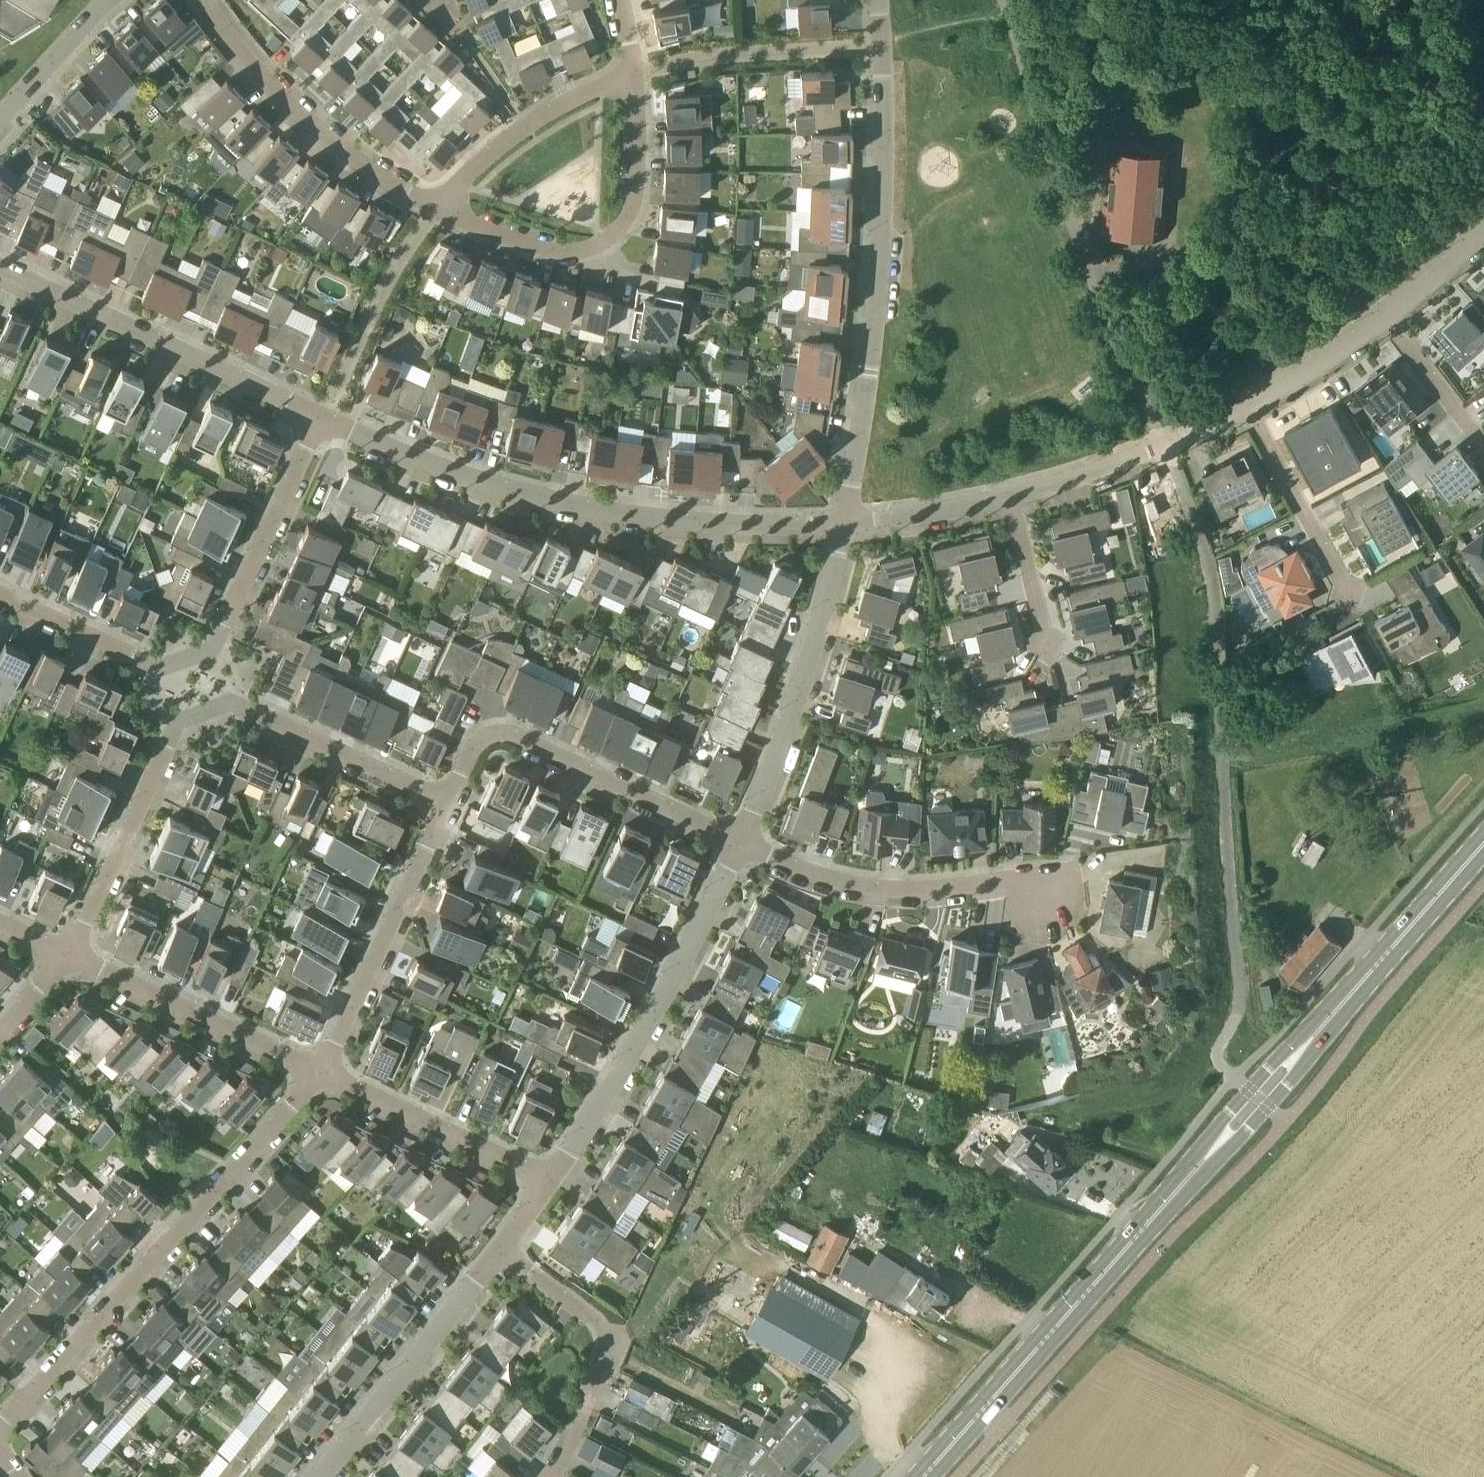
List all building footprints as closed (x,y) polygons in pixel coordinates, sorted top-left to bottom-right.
[(10,32),(11,33),(52,8),(47,5),(49,0),(0,0),(0,26),(10,32)] [(138,26),(158,50),(166,59),(186,43),(181,37),(191,28),(185,21),(179,15),(179,14),(167,0),(156,0),(149,5),(150,6),(143,11),(148,17),(138,26)] [(289,38),(301,26),(300,26),(277,4),(281,0),(249,0),(289,38)] [(321,3),(332,13),(344,0),(324,0),(321,3)] [(347,27),(357,37),(373,21),(388,35),(388,36),(405,17),(406,18),(412,11),(400,0),(389,0),(388,1),(387,0),(373,0),(362,12),(362,11),(347,27)] [(362,11),(362,12),(373,0),(350,0),(362,11)] [(480,8),(480,7),(497,0),(467,0),(472,11),(480,8)] [(529,2),(528,0),(497,0),(480,7),(480,8),(484,18),(476,21),(486,44),(494,41),(493,40),(507,34),(507,35),(517,31),(508,10),(529,2)] [(558,13),(567,9),(580,3),(581,4),(589,0),(552,0),(558,13)] [(687,4),(686,0),(658,0),(660,9),(654,10),(655,18),(654,18),(659,45),(679,40),(678,32),(691,29),(703,27),(699,2),(687,4)] [(808,3),(797,4),(798,29),(830,28),(830,17),(846,16),(845,0),(808,0),(808,3)] [(321,3),(300,26),(301,26),(289,38),(297,46),(291,52),(309,69),(315,63),(315,62),(332,44),(332,43),(317,29),(332,13),(321,3)] [(599,47),(581,4),(580,3),(567,9),(576,29),(545,42),(555,65),(565,61),(569,69),(591,59),(588,51),(599,47)] [(388,35),(372,51),(383,61),(398,45),(413,60),(414,60),(431,42),(432,42),(438,36),(420,19),(413,25),(406,18),(405,17),(388,36),(388,35)] [(119,42),(109,51),(108,51),(129,75),(129,74),(139,66),(158,50),(138,26),(134,20),(114,36),(119,42)] [(335,93),(341,87),(341,86),(358,68),(357,67),(342,53),(357,37),(347,27),(332,43),(332,44),(315,62),(315,63),(323,70),(317,76),(335,93)] [(536,31),(512,39),(515,49),(539,41),(536,31)] [(555,65),(545,42),(515,54),(507,35),(507,34),(493,40),(494,41),(512,83),(523,79),(526,87),(549,77),(545,69),(555,65)] [(440,85),(447,77),(447,76),(457,66),(463,60),(445,43),(439,49),(432,42),(431,42),(414,60),(413,60),(398,76),(409,86),(424,69),(440,85)] [(93,71),(83,79),(82,80),(102,104),(103,103),(113,94),(113,95),(133,78),(129,74),(129,75),(108,51),(109,51),(107,49),(88,65),(93,71)] [(383,61),(372,51),(357,67),(358,68),(341,86),(341,87),(349,94),(343,100),(361,117),(367,111),(366,110),(384,92),(383,91),(368,77),(383,61)] [(463,91),(440,115),(459,133),(466,125),(472,131),(489,113),(483,107),(491,98),(457,66),(447,76),(447,77),(463,91)] [(814,133),(841,132),(840,107),(851,107),(850,81),(833,82),(833,71),(801,73),(802,98),(813,98),(814,133)] [(199,107),(215,124),(238,103),(239,104),(244,98),(227,80),(221,85),(212,75),(179,104),(190,115),(199,107)] [(386,141),(392,135),(402,124),(410,117),(394,101),(409,86),(398,76),(383,91),(384,92),(366,110),(367,111),(374,118),(368,124),(386,141)] [(107,107),(103,103),(102,104),(82,80),(83,79),(81,77),(62,94),(67,100),(51,113),(71,137),(87,123),(87,124),(107,107)] [(673,121),(673,132),(674,133),(700,132),(713,132),(711,107),(700,108),(699,93),(685,94),(683,83),(664,87),(665,112),(666,112),(666,121),(673,121)] [(164,112),(176,100),(165,89),(154,100),(164,112)] [(248,112),(239,104),(238,103),(215,124),(205,134),(216,147),(233,164),(243,153),(265,131),(271,125),(252,108),(248,112)] [(451,140),(459,133),(440,115),(418,139),(402,124),(392,135),(426,167),(434,158),(441,164),(458,146),(451,140)] [(254,164),(273,180),(293,157),(299,151),(279,134),(275,139),(265,131),(243,153),(243,154),(244,153),(254,164)] [(701,157),(700,132),(674,133),(673,132),(666,132),(666,158),(673,157),(673,169),(673,170),(699,171),(699,170),(700,157),(701,157)] [(851,132),(841,132),(814,133),(811,133),(812,158),(801,158),(801,172),(830,172),(830,159),(845,159),(845,155),(852,155),(851,132)] [(1104,204),(1102,233),(1166,239),(1169,210),(1163,209),(1165,183),(1171,183),(1173,154),(1109,149),(1106,178),(1112,178),(1109,205),(1104,204)] [(145,163),(134,150),(122,161),(133,174),(145,163)] [(4,220),(22,228),(36,197),(43,183),(51,164),(37,157),(19,178),(13,186),(0,174),(0,229),(4,220)] [(303,165),(293,157),(273,180),(263,191),(276,202),(291,200),(296,193),(307,201),(323,180),(324,180),(328,174),(308,159),(303,165)] [(670,194),(670,206),(696,209),(696,208),(698,195),(699,171),(673,170),(673,169),(665,169),(664,194),(670,194)] [(829,185),(830,172),(801,172),(801,186),(811,186),(810,211),(850,212),(851,190),(844,190),(844,186),(829,185)] [(319,211),(339,224),(340,224),(355,202),(359,196),(338,182),(335,187),(324,180),(323,180),(307,201),(308,202),(319,210),(319,211)] [(57,246),(79,200),(43,183),(36,197),(22,228),(17,238),(37,247),(41,238),(57,246)] [(94,206),(114,214),(120,199),(101,191),(94,206)] [(205,192),(199,207),(211,212),(217,197),(205,192)] [(106,235),(113,221),(114,217),(79,200),(57,246),(74,254),(70,262),(89,271),(106,235)] [(351,255),(361,238),(374,246),(381,234),(389,238),(401,221),(377,207),(370,203),(366,209),(355,202),(340,224),(339,224),(328,242),(351,255)] [(694,234),(696,209),(670,206),(662,205),(660,230),(666,231),(665,242),(665,243),(691,248),(691,247),(693,234),(694,234)] [(850,212),(810,211),(809,235),(800,235),(799,249),(827,250),(828,238),(843,238),(843,234),(850,234),(850,212)] [(106,235),(89,271),(108,280),(112,272),(120,275),(129,280),(150,234),(132,225),(130,229),(124,243),(106,235)] [(752,243),(753,234),(737,233),(736,242),(752,243)] [(161,305),(178,269),(160,260),(169,242),(150,234),(129,280),(146,288),(142,296),(161,305)] [(660,267),(658,279),(684,284),(686,272),(687,272),(691,248),(665,243),(665,242),(657,241),(653,266),(660,267)] [(440,242),(428,259),(439,264),(434,277),(446,283),(441,294),(465,305),(470,292),(479,267),(468,262),(471,256),(463,253),(463,252),(440,242)] [(741,248),(738,270),(748,271),(751,249),(741,248)] [(826,263),(827,250),(799,249),(798,262),(808,263),(806,288),(846,291),(847,269),(841,269),(841,265),(826,263)] [(181,256),(177,266),(194,274),(198,264),(181,256)] [(200,313),(222,267),(204,259),(195,277),(178,269),(161,305),(180,314),(184,305),(200,313)] [(481,260),(479,267),(470,292),(493,301),(505,304),(505,305),(506,305),(514,279),(503,275),(505,269),(481,260)] [(253,295),(235,286),(240,276),(222,267),(200,313),(217,321),(213,329),(232,338),(249,301),(253,295)] [(542,315),(543,316),(550,290),(549,289),(538,286),(540,280),(516,272),(514,279),(506,305),(529,313),(530,312),(542,315)] [(682,294),(684,284),(658,279),(656,291),(654,291),(638,288),(674,341),(677,327),(690,330),(703,320),(685,295),(682,294)] [(580,324),(581,324),(586,298),(585,298),(574,295),(576,288),(551,282),(549,289),(550,290),(543,316),(567,322),(567,321),(580,323),(580,324)] [(734,295),(750,297),(751,285),(735,284),(734,295)] [(629,333),(674,341),(638,288),(635,305),(634,305),(634,306),(622,304),(617,330),(629,332),(629,333)] [(844,313),(846,291),(806,288),(804,310),(779,308),(777,323),(783,324),(820,328),(821,316),(836,317),(837,313),(844,313)] [(605,328),(617,330),(622,304),(610,302),(611,295),(586,290),(585,298),(586,298),(581,324),(605,329),(605,328)] [(249,301),(232,338),(251,347),(252,346),(255,339),(273,347),(273,345),(284,321),(291,306),(292,304),(294,300),(287,297),(275,292),(272,299),(267,310),(249,301)] [(446,320),(456,324),(462,311),(452,307),(446,320)] [(3,351),(14,356),(15,357),(33,319),(12,309),(0,333),(0,332),(0,356),(3,351)] [(1476,322),(1464,309),(1453,318),(1452,316),(1429,336),(1449,358),(1466,344),(1469,348),(1473,344),(1480,351),(1483,347),(1483,315),(1476,322)] [(284,321),(273,345),(290,353),(285,363),(308,374),(313,363),(315,359),(324,363),(325,363),(338,335),(339,334),(315,323),(311,333),(293,325),(284,321)] [(819,341),(820,328),(783,324),(782,336),(791,337),(791,339),(801,340),(797,365),(837,370),(840,348),(833,347),(833,343),(819,341)] [(614,346),(616,333),(609,332),(607,345),(614,346)] [(70,348),(60,343),(47,337),(26,381),(50,392),(70,348)] [(744,341),(728,339),(726,353),(742,355),(744,341)] [(92,353),(81,377),(70,372),(59,397),(77,405),(84,395),(95,400),(95,401),(96,401),(114,364),(92,353)] [(396,373),(401,363),(377,353),(364,382),(374,386),(367,401),(390,412),(395,402),(415,411),(419,400),(425,386),(396,373)] [(740,382),(741,376),(743,359),(726,356),(724,373),(723,380),(740,382)] [(1408,422),(1427,407),(1392,363),(1356,391),(1382,424),(1399,411),(1408,422)] [(433,365),(425,386),(419,400),(433,405),(428,420),(431,421),(429,428),(450,435),(463,397),(450,392),(450,372),(433,365)] [(834,392),(837,370),(797,365),(794,389),(784,388),(781,407),(796,410),(796,409),(809,411),(811,393),(827,395),(827,391),(834,392)] [(144,380),(122,369),(104,409),(116,415),(111,426),(131,435),(143,409),(132,404),(144,380)] [(627,379),(625,394),(637,395),(639,380),(627,379)] [(731,425),(732,387),(708,386),(708,400),(723,401),(723,425),(731,425)] [(467,388),(463,397),(450,435),(471,442),(473,436),(477,437),(482,423),(495,428),(504,401),(467,388)] [(186,402),(176,397),(163,391),(142,435),(166,446),(186,402)] [(1364,406),(1356,395),(1347,402),(1355,413),(1364,406)] [(529,460),(539,421),(515,414),(518,405),(504,401),(495,428),(509,431),(506,446),(509,447),(508,454),(529,460)] [(199,426),(188,421),(176,448),(196,457),(201,445),(214,451),(232,412),(210,402),(199,426)] [(1316,489),(1362,464),(1331,408),(1286,433),(1316,489)] [(799,438),(783,451),(803,475),(824,457),(817,449),(825,442),(827,432),(821,431),(824,414),(809,411),(796,409),(796,410),(793,431),(799,438)] [(269,429),(265,428),(236,414),(232,423),(241,427),(232,447),(268,464),(272,455),(273,456),(280,440),(266,434),(268,430),(269,431),(269,429)] [(574,448),(580,421),(566,418),(563,427),(539,421),(529,460),(550,465),(552,458),(556,459),(560,445),(574,448)] [(610,477),(617,438),(592,433),(594,424),(580,421),(574,448),(588,451),(586,466),(590,467),(588,473),(610,477)] [(654,462),(657,435),(643,432),(641,442),(617,438),(610,477),(632,481),(633,474),(637,475),(640,460),(654,462)] [(692,488),(696,448),(671,446),(672,436),(657,435),(654,462),(668,464),(667,479),(671,479),(670,486),(692,488)] [(739,457),(740,457),(740,442),(721,440),(720,450),(696,448),(692,488),(714,490),(715,483),(719,483),(720,468),(739,470),(739,457)] [(43,443),(35,459),(47,465),(54,449),(43,443)] [(1426,450),(1406,465),(1399,456),(1385,467),(1399,488),(1405,497),(1434,475),(1450,497),(1460,489),(1466,496),(1474,489),(1469,482),(1479,475),(1471,465),(1472,465),(1471,464),(1470,464),(1465,457),(1466,457),(1465,456),(1464,456),(1457,446),(1447,454),(1447,453),(1446,454),(1446,455),(1439,460),(1439,459),(1438,460),(1435,463),(1426,450)] [(803,475),(783,451),(767,464),(761,457),(740,457),(739,457),(739,470),(739,485),(757,485),(757,491),(766,491),(774,484),(781,493),(803,475)] [(1204,474),(1208,484),(1220,509),(1221,509),(1224,515),(1239,508),(1235,502),(1264,488),(1253,465),(1251,466),(1246,454),(1234,460),(1233,459),(1217,466),(1218,467),(1204,474)] [(115,474),(130,481),(135,469),(120,462),(115,474)] [(389,525),(402,498),(381,489),(382,487),(348,471),(340,488),(333,485),(318,515),(341,526),(341,525),(352,501),(379,513),(376,519),(389,525)] [(219,487),(231,493),(242,498),(247,486),(224,475),(219,487)] [(231,493),(219,487),(201,478),(191,498),(203,504),(197,516),(236,534),(246,513),(222,502),(227,492),(230,494),(231,493)] [(1385,552),(1414,536),(1391,495),(1384,483),(1347,502),(1354,515),(1343,521),(1356,545),(1376,535),(1385,552)] [(1120,520),(1135,518),(1130,484),(1115,487),(1120,520)] [(143,512),(151,495),(138,489),(130,506),(143,512)] [(5,530),(7,526),(18,531),(29,507),(30,504),(10,495),(5,507),(0,504),(0,540),(5,530)] [(423,541),(437,509),(415,498),(413,503),(402,498),(389,525),(423,541)] [(29,507),(18,531),(8,551),(32,562),(52,518),(29,507)] [(1087,531),(1110,525),(1106,507),(1050,521),(1054,538),(1052,538),(1057,559),(1055,559),(1055,560),(1062,559),(1065,571),(1066,571),(1066,570),(1068,570),(1070,583),(1107,574),(1104,560),(1095,562),(1092,551),(1094,551),(1094,550),(1092,550),(1087,531)] [(459,518),(437,509),(423,541),(457,557),(461,549),(460,548),(473,521),(460,515),(459,518)] [(236,534),(197,516),(186,510),(171,542),(177,545),(201,556),(202,555),(198,553),(202,544),(226,555),(236,534)] [(346,527),(341,525),(341,526),(318,515),(313,526),(308,524),(298,546),(330,561),(346,527)] [(461,549),(494,564),(509,532),(486,521),(484,526),(473,521),(460,548),(461,549)] [(81,565),(86,555),(93,541),(74,532),(67,542),(55,536),(37,573),(59,584),(70,560),(81,565)] [(544,544),(543,544),(531,538),(530,541),(509,532),(494,564),(529,580),(533,569),(532,569),(544,544)] [(1466,549),(1483,573),(1483,535),(1466,549)] [(994,575),(1001,573),(1001,572),(998,573),(994,552),(991,553),(987,536),(931,550),(936,568),(959,562),(964,581),(961,582),(962,583),(964,583),(966,593),(957,595),(961,609),(990,602),(987,589),(996,587),(996,588),(997,588),(994,575)] [(579,558),(578,557),(568,553),(570,548),(547,537),(543,544),(544,544),(532,569),(533,569),(567,585),(572,574),(571,574),(579,558)] [(1298,550),(1290,554),(1284,558),(1278,548),(1281,546),(1278,544),(1276,544),(1273,543),(1271,543),(1267,544),(1265,545),(1262,546),(1260,547),(1258,549),(1255,546),(1253,549),(1252,551),(1250,554),(1250,555),(1248,560),(1244,559),(1243,561),(1243,566),(1243,568),(1244,570),(1244,572),(1245,575),(1247,577),(1248,580),(1250,582),(1251,584),(1255,587),(1258,589),(1262,591),(1264,592),(1267,592),(1272,593),(1277,603),(1281,601),(1287,614),(1313,600),(1306,588),(1315,583),(1310,574),(1312,573),(1304,558),(1303,559),(1298,550)] [(174,578),(159,584),(164,597),(197,613),(207,591),(206,590),(213,576),(199,569),(204,558),(201,556),(177,545),(171,558),(178,561),(172,574),(174,578)] [(337,564),(330,561),(298,546),(288,568),(328,587),(336,571),(346,576),(352,574),(355,567),(339,560),(337,564)] [(605,589),(620,558),(597,547),(595,552),(583,546),(578,557),(579,558),(571,574),(572,574),(605,589)] [(86,555),(81,565),(67,594),(89,604),(100,580),(110,585),(108,589),(109,589),(110,589),(121,565),(124,559),(104,550),(98,561),(86,555)] [(896,577),(917,572),(912,554),(879,562),(881,570),(872,573),(867,589),(864,588),(858,608),(855,607),(855,609),(862,611),(858,623),(859,623),(868,625),(864,638),(893,647),(897,633),(888,630),(891,620),(893,621),(894,620),(892,619),(898,599),(890,596),(896,577)] [(1219,557),(1224,581),(1236,578),(1235,569),(1232,555),(1219,557)] [(682,599),(697,567),(675,557),(672,562),(660,556),(650,577),(651,578),(649,584),(650,584),(682,599)] [(651,578),(650,577),(640,573),(642,568),(620,558),(605,589),(640,606),(650,584),(649,584),(651,578)] [(1422,569),(1429,581),(1445,573),(1438,560),(1422,569)] [(744,628),(774,643),(788,613),(783,611),(786,604),(784,603),(798,573),(793,571),(793,568),(791,565),(789,563),(785,562),(782,562),(779,565),(775,563),(768,578),(739,564),(732,579),(732,580),(729,588),(757,601),(744,628)] [(1405,605),(1381,618),(1376,621),(1391,649),(1398,645),(1406,660),(1440,646),(1435,636),(1443,631),(1429,606),(1432,604),(1410,562),(1388,574),(1405,605)] [(149,630),(164,597),(159,584),(144,590),(140,598),(125,591),(134,571),(121,565),(110,589),(109,589),(108,592),(120,598),(113,612),(127,619),(127,620),(149,630)] [(732,580),(732,579),(731,580),(720,574),(718,577),(697,567),(682,599),(717,615),(729,588),(732,580)] [(323,599),(328,587),(288,568),(277,590),(309,605),(309,606),(332,616),(335,609),(333,604),(323,599)] [(1072,609),(1069,610),(1074,630),(1072,631),(1072,632),(1079,630),(1082,643),(1083,642),(1092,639),(1095,652),(1124,645),(1121,631),(1112,633),(1110,623),(1112,622),(1111,621),(1109,622),(1104,602),(1127,597),(1123,579),(1065,593),(1065,594),(1068,593),(1072,609)] [(284,652),(312,642),(295,635),(309,606),(309,605),(277,590),(267,612),(265,611),(253,638),(284,652)] [(478,599),(470,612),(476,615),(489,611),(491,605),(478,599)] [(1007,607),(949,621),(953,639),(976,633),(981,653),(979,653),(979,654),(981,654),(984,664),(975,666),(978,680),(1007,673),(1004,661),(1013,658),(1013,659),(1014,659),(1011,647),(1018,645),(1018,644),(1016,644),(1011,624),(1008,624),(1004,609),(1007,608),(1007,607)] [(440,620),(434,631),(444,636),(449,624),(440,620)] [(401,641),(406,630),(386,621),(381,632),(401,641)] [(1353,629),(1326,643),(1316,625),(1295,636),(1305,654),(1299,658),(1299,659),(1305,655),(1320,683),(1331,680),(1330,674),(1344,666),(1352,680),(1356,679),(1358,683),(1373,675),(1378,674),(1353,629)] [(614,630),(612,636),(622,641),(627,631),(621,628),(614,630)] [(769,654),(774,643),(744,628),(731,657),(729,662),(763,678),(763,677),(773,656),(769,654)] [(577,648),(593,655),(601,637),(585,630),(577,648)] [(512,650),(516,641),(518,637),(517,637),(514,644),(510,642),(502,640),(497,640),(488,640),(481,654),(451,640),(435,674),(460,686),(465,674),(493,687),(492,690),(493,690),(512,650)] [(516,641),(512,650),(522,655),(524,650),(521,643),(516,641)] [(19,648),(6,642),(0,654),(0,693),(9,697),(30,653),(19,648)] [(322,647),(312,642),(284,652),(268,688),(294,701),(295,699),(317,709),(332,677),(338,663),(319,653),(322,647)] [(53,712),(54,708),(64,687),(53,682),(64,658),(43,648),(25,686),(37,692),(34,703),(53,712)] [(525,656),(522,655),(512,650),(493,690),(494,690),(494,688),(506,693),(503,698),(526,709),(540,677),(520,667),(525,656)] [(729,662),(731,657),(719,652),(716,659),(718,664),(729,669),(721,686),(726,688),(726,687),(755,701),(756,700),(766,679),(763,677),(763,678),(729,662)] [(1061,702),(1069,734),(1107,729),(1102,708),(1116,705),(1111,684),(1113,684),(1113,682),(1111,683),(1108,673),(1119,670),(1120,674),(1134,671),(1129,653),(1085,663),(1088,676),(1079,678),(1078,678),(1081,690),(1074,692),(1074,693),(1076,693),(1078,700),(1062,704),(1061,702)] [(339,719),(358,679),(346,673),(351,663),(349,657),(342,654),(338,663),(332,677),(317,709),(339,719)] [(895,693),(901,675),(847,658),(841,674),(839,673),(832,693),(830,693),(830,694),(837,696),(833,708),(834,709),(834,708),(843,711),(839,723),(867,732),(872,719),(863,716),(866,706),(868,706),(869,705),(867,704),(873,686),(895,693)] [(649,674),(655,677),(660,667),(650,662),(647,667),(649,674)] [(665,680),(670,670),(662,666),(657,676),(665,680)] [(85,672),(81,681),(78,686),(67,681),(64,687),(54,708),(67,714),(77,694),(92,701),(88,710),(92,722),(109,716),(122,688),(100,677),(100,678),(85,672)] [(379,688),(385,691),(391,677),(384,673),(379,675),(374,686),(358,679),(339,719),(361,729),(379,688)] [(562,720),(575,693),(540,677),(526,709),(548,719),(550,714),(562,720)] [(1069,734),(1061,702),(1060,702),(1060,705),(1044,708),(1043,701),(1045,700),(1044,699),(1038,701),(1035,688),(1033,688),(1034,689),(1025,691),(1022,679),(985,688),(988,702),(1005,698),(1007,708),(1005,709),(1006,710),(1008,709),(1013,730),(1019,728),(1022,741),(1069,734)] [(436,764),(468,696),(444,685),(438,700),(443,703),(429,733),(415,727),(421,714),(412,710),(406,722),(397,740),(396,740),(394,745),(436,764)] [(640,713),(640,712),(624,705),(629,694),(627,689),(620,686),(613,701),(617,703),(613,711),(614,711),(599,743),(621,753),(640,713)] [(713,716),(710,721),(744,737),(760,703),(756,700),(755,701),(726,687),(726,688),(713,716)] [(414,705),(385,691),(379,688),(361,729),(383,740),(385,735),(396,740),(397,740),(406,722),(412,710),(414,705)] [(614,711),(613,711),(580,695),(568,722),(579,728),(577,732),(599,743),(614,711)] [(658,731),(658,732),(662,724),(666,726),(673,711),(667,707),(661,709),(656,720),(640,713),(621,753),(643,763),(658,731)] [(706,713),(703,718),(710,721),(713,716),(706,713)] [(127,752),(138,730),(109,716),(92,722),(97,735),(105,739),(98,754),(78,745),(72,758),(100,770),(105,759),(119,766),(126,751),(127,752)] [(710,721),(708,726),(707,727),(712,738),(720,742),(709,767),(688,757),(687,757),(679,774),(678,774),(676,779),(704,792),(704,790),(702,789),(705,783),(725,792),(741,758),(736,756),(744,737),(710,721)] [(687,757),(688,757),(692,747),(658,732),(658,731),(643,763),(665,774),(667,769),(678,774),(679,774),(687,757)] [(1096,762),(1101,742),(1089,739),(1084,759),(1096,762)] [(44,757),(49,746),(40,742),(35,753),(44,757)] [(264,753),(242,743),(228,773),(235,789),(247,784),(251,775),(266,782),(257,802),(270,808),(277,793),(282,781),(271,776),(273,770),(271,769),(275,760),(263,755),(264,753)] [(838,837),(849,809),(836,804),(835,806),(825,802),(826,800),(824,799),(824,801),(819,800),(838,752),(819,745),(800,794),(801,794),(803,795),(798,809),(791,806),(782,830),(801,838),(803,832),(811,835),(810,837),(811,838),(814,831),(826,836),(826,834),(825,834),(826,832),(838,837)] [(72,758),(71,757),(56,789),(67,794),(107,812),(116,791),(92,780),(97,771),(100,772),(101,771),(100,770),(72,758)] [(235,789),(228,773),(200,759),(189,781),(191,782),(185,794),(194,798),(193,801),(199,803),(194,814),(195,815),(221,827),(227,814),(207,805),(214,790),(222,794),(235,789)] [(493,781),(480,809),(479,810),(488,815),(493,805),(513,814),(529,779),(521,775),(521,774),(506,767),(498,783),(493,781)] [(1103,823),(1101,828),(1117,831),(1118,826),(1143,833),(1149,810),(1142,809),(1148,785),(1127,780),(1124,792),(1105,787),(1108,775),(1091,771),(1087,790),(1100,793),(1094,820),(1103,823)] [(305,818),(316,795),(321,785),(299,775),(288,798),(277,793),(270,808),(265,818),(284,826),(291,816),(302,821),(302,822),(303,822),(305,818)] [(547,850),(550,844),(560,821),(561,819),(550,815),(560,794),(538,784),(520,823),(533,829),(527,840),(547,850)] [(866,793),(864,807),(862,807),(859,826),(863,827),(860,848),(870,849),(872,851),(878,852),(881,850),(891,851),(891,845),(917,848),(921,808),(908,806),(907,816),(895,815),(895,811),(883,809),(884,795),(882,791),(870,790),(866,793)] [(107,812),(67,794),(62,806),(50,801),(41,821),(51,825),(71,835),(72,834),(68,832),(73,822),(97,833),(107,812)] [(316,795),(305,818),(316,824),(327,800),(316,795)] [(352,804),(362,808),(352,828),(388,845),(392,836),(393,837),(400,821),(383,814),(386,809),(356,795),(352,804)] [(932,852),(986,847),(983,808),(951,811),(951,807),(947,803),(935,804),(931,808),(932,813),(928,814),(932,852)] [(1054,847),(1055,803),(1024,803),(1024,809),(1002,809),(1001,837),(1023,838),(1023,846),(1054,847)] [(550,844),(561,849),(559,851),(586,864),(608,816),(582,804),(571,826),(560,821),(550,844)] [(655,818),(622,806),(617,821),(650,833),(655,818)] [(225,829),(221,827),(195,815),(190,826),(170,817),(160,837),(199,856),(205,844),(216,849),(225,829)] [(74,836),(71,835),(51,825),(45,837),(69,848),(74,836)] [(603,872),(625,882),(620,893),(634,899),(651,863),(640,858),(650,836),(625,825),(603,872)] [(335,832),(324,855),(364,874),(368,876),(373,866),(379,853),(335,832)] [(193,868),(199,856),(160,837),(150,859),(170,868),(165,879),(166,879),(183,887),(182,887),(196,893),(205,873),(193,868)] [(0,848),(0,892),(5,894),(14,874),(25,879),(39,849),(19,839),(14,851),(1,845),(0,848)] [(476,855),(500,866),(505,854),(482,843),(476,855)] [(674,890),(670,899),(679,903),(692,874),(687,872),(695,855),(680,848),(679,849),(671,845),(654,880),(674,890)] [(500,866),(476,855),(475,854),(468,868),(473,869),(468,879),(508,898),(519,875),(500,866)] [(63,905),(65,902),(74,882),(45,868),(28,904),(37,908),(36,909),(52,916),(59,902),(62,904),(62,905),(63,905)] [(1154,889),(1157,876),(1125,870),(1123,882),(1109,880),(1100,926),(1130,932),(1139,886),(1154,889)] [(165,879),(159,876),(154,888),(177,899),(182,887),(183,887),(166,879),(165,879)] [(304,908),(330,920),(335,909),(355,919),(365,897),(326,879),(320,891),(308,886),(299,906),(304,908)] [(455,924),(480,936),(488,917),(479,910),(484,899),(484,898),(447,881),(437,902),(460,913),(455,924)] [(787,917),(809,927),(816,912),(767,888),(761,900),(756,898),(745,920),(751,923),(748,930),(747,929),(741,940),(737,937),(736,938),(768,955),(769,954),(787,917)] [(200,958),(210,937),(225,906),(205,897),(189,930),(177,924),(158,963),(180,973),(191,949),(201,954),(199,958),(200,958)] [(140,956),(157,920),(159,916),(130,902),(117,930),(118,931),(118,930),(122,931),(116,946),(131,953),(132,952),(140,956)] [(304,908),(293,932),(333,950),(337,940),(342,942),(348,929),(330,920),(304,908)] [(536,911),(532,920),(541,924),(545,916),(536,911)] [(653,937),(658,926),(628,912),(623,923),(653,937)] [(480,936),(455,924),(440,917),(434,931),(439,933),(434,943),(474,962),(485,938),(480,936)] [(1302,990),(1343,943),(1321,924),(1280,971),(1302,990)] [(546,925),(542,937),(553,940),(556,932),(554,928),(546,925)] [(867,960),(876,938),(855,930),(852,937),(828,929),(827,933),(819,930),(813,947),(821,950),(813,970),(847,982),(856,956),(867,960)] [(516,931),(509,947),(525,954),(532,938),(516,931)] [(222,943),(210,937),(200,958),(193,975),(214,985),(225,961),(236,967),(240,958),(248,942),(229,933),(222,943)] [(610,945),(588,934),(579,954),(585,957),(584,958),(590,961),(614,972),(620,961),(643,972),(653,951),(615,933),(615,934),(610,945)] [(791,965),(769,954),(768,955),(736,938),(736,939),(740,942),(735,953),(730,950),(719,972),(725,976),(722,982),(720,981),(719,983),(715,992),(710,989),(709,990),(742,1007),(761,969),(783,980),(791,965)] [(917,980),(925,948),(884,938),(876,969),(917,980)] [(967,1011),(989,1014),(998,952),(976,948),(977,943),(952,939),(949,954),(944,953),(939,974),(946,976),(945,985),(970,989),(967,1011)] [(1131,985),(1132,984),(1112,968),(1107,975),(1097,957),(1094,955),(1092,954),(1091,954),(1090,954),(1088,955),(1086,956),(1078,942),(1065,950),(1072,964),(1068,966),(1066,974),(1069,981),(1060,986),(1076,1015),(1093,1006),(1091,1002),(1110,991),(1112,995),(1131,985)] [(306,989),(311,978),(332,988),(342,966),(303,947),(298,958),(295,959),(285,955),(276,975),(306,989)] [(19,965),(20,966),(20,964),(1,955),(0,956),(1,957),(0,958),(0,986),(19,965)] [(580,959),(573,955),(568,967),(574,970),(580,959)] [(252,963),(240,958),(236,967),(230,981),(241,987),(252,963)] [(614,972),(590,961),(584,958),(575,978),(586,984),(580,996),(620,1014),(630,993),(610,983),(614,972)] [(406,981),(416,985),(439,996),(444,999),(445,997),(444,997),(449,986),(461,990),(470,971),(445,959),(440,971),(416,960),(406,981)] [(1051,1024),(1048,1012),(1049,1011),(1049,1012),(1063,1009),(1057,984),(1044,987),(1038,959),(1005,966),(1013,1000),(1000,1003),(1004,1020),(1017,1017),(1017,1019),(1020,1018),(1023,1031),(1051,1024)] [(1149,971),(1153,991),(1174,986),(1170,967),(1149,971)] [(433,1010),(439,996),(416,985),(410,999),(433,1010)] [(920,1017),(926,990),(915,987),(908,1014),(920,1017)] [(501,1003),(507,992),(498,988),(492,999),(501,1003)] [(390,1013),(396,995),(380,989),(373,1008),(390,1013)] [(276,1010),(267,1006),(263,1015),(292,1028),(294,1024),(311,1031),(318,1016),(317,1015),(321,1007),(286,990),(276,1010)] [(731,1028),(742,1007),(709,990),(709,991),(711,992),(706,1002),(707,1003),(704,1008),(701,1006),(691,1024),(748,1055),(756,1038),(743,1030),(741,1033),(731,1028)] [(103,1005),(104,1004),(84,995),(84,996),(85,996),(81,1000),(78,997),(62,1015),(59,1012),(61,1011),(60,1010),(47,1024),(48,1025),(49,1024),(52,1026),(51,1027),(68,1043),(71,1040),(84,1052),(106,1027),(109,1024),(109,1023),(103,1029),(91,1018),(103,1005)] [(1159,996),(1151,1005),(1166,1017),(1174,1008),(1159,996)] [(371,1044),(376,1046),(368,1063),(384,1071),(384,1069),(393,1073),(409,1038),(389,1029),(394,1019),(385,1015),(371,1044)] [(592,1054),(602,1033),(565,1015),(564,1016),(564,1017),(560,1027),(548,1024),(539,1043),(561,1053),(564,1054),(569,1043),(592,1054)] [(158,1031),(158,1029),(139,1020),(138,1022),(139,1022),(136,1026),(132,1023),(119,1038),(106,1027),(84,1052),(96,1063),(106,1053),(123,1068),(124,1067),(144,1044),(157,1030),(158,1031)] [(740,1073),(748,1055),(691,1024),(681,1042),(684,1043),(676,1058),(673,1056),(672,1057),(705,1076),(716,1056),(726,1061),(724,1065),(740,1073)] [(975,1025),(973,1041),(982,1042),(985,1027),(975,1025)] [(480,1037),(479,1037),(455,1026),(449,1037),(444,1035),(440,1045),(430,1041),(426,1050),(424,1049),(417,1063),(419,1064),(410,1083),(427,1091),(429,1089),(439,1093),(450,1069),(461,1074),(463,1075),(480,1037)] [(195,1048),(196,1047),(177,1038),(176,1039),(177,1040),(174,1044),(170,1041),(157,1056),(144,1044),(124,1067),(137,1078),(144,1071),(161,1086),(162,1084),(182,1062),(195,1048)] [(561,1053),(539,1043),(537,1042),(532,1054),(556,1065),(561,1053)] [(490,1120),(515,1066),(485,1051),(467,1090),(479,1096),(472,1112),(490,1120)] [(234,1066),(234,1065),(215,1056),(214,1057),(215,1058),(212,1062),(208,1059),(195,1074),(182,1062),(162,1084),(175,1096),(182,1089),(199,1104),(200,1102),(221,1080),(233,1066),(234,1066)] [(6,1073),(37,1101),(45,1093),(55,1099),(69,1084),(48,1066),(40,1075),(21,1057),(6,1073)] [(693,1097),(705,1076),(672,1057),(672,1058),(675,1060),(666,1075),(664,1073),(653,1091),(715,1128),(722,1113),(693,1097)] [(37,1101),(6,1073),(0,1080),(0,1097),(11,1107),(3,1116),(23,1134),(46,1109),(37,1101)] [(240,1125),(241,1125),(256,1108),(255,1107),(254,1108),(251,1106),(271,1084),(272,1084),(272,1083),(253,1074),(252,1075),(254,1076),(250,1079),(247,1076),(233,1092),(221,1080),(200,1102),(213,1114),(220,1107),(237,1122),(238,1121),(240,1123),(239,1124),(240,1125)] [(1007,1107),(1009,1092),(979,1089),(977,1104),(1007,1107)] [(709,1142),(715,1128),(653,1091),(643,1108),(645,1110),(637,1124),(634,1122),(633,1123),(666,1144),(678,1124),(709,1142)] [(543,1129),(545,1126),(559,1096),(550,1092),(545,1101),(525,1092),(509,1128),(517,1132),(517,1133),(532,1140),(539,1126),(543,1128),(542,1128),(543,1129)] [(355,1123),(355,1124),(356,1122),(337,1114),(337,1115),(334,1119),(330,1116),(315,1133),(312,1131),(313,1130),(312,1129),(300,1142),(301,1143),(302,1142),(304,1144),(303,1146),(320,1161),(321,1161),(342,1138),(355,1123)] [(3,1116),(0,1119),(0,1143),(10,1149),(23,1134),(3,1116)] [(107,1118),(89,1134),(99,1145),(117,1129),(107,1118)] [(653,1163),(666,1144),(633,1123),(632,1124),(635,1126),(626,1140),(624,1139),(613,1156),(673,1195),(681,1181),(653,1163)] [(392,1141),(393,1140),(374,1131),(373,1132),(374,1132),(371,1136),(367,1133),(354,1148),(342,1138),(321,1161),(333,1172),(341,1163),(357,1179),(358,1178),(379,1155),(392,1141)] [(1001,1150),(1009,1142),(999,1132),(978,1155),(970,1147),(959,1158),(969,1168),(977,1160),(990,1173),(1007,1155),(1001,1150)] [(1064,1180),(1062,1178),(1071,1167),(1034,1134),(1030,1139),(1023,1134),(1018,1140),(1024,1146),(1020,1151),(1033,1162),(1026,1169),(1050,1191),(1056,1184),(1059,1186),(1064,1180)] [(429,1158),(430,1157),(411,1148),(410,1149),(411,1150),(408,1154),(404,1150),(390,1165),(379,1155),(358,1178),(370,1189),(378,1181),(394,1196),(395,1195),(416,1172),(429,1158)] [(664,1208),(673,1195),(613,1156),(602,1173),(604,1175),(595,1189),(592,1187),(591,1188),(623,1209),(636,1190),(664,1208)] [(466,1175),(467,1174),(448,1165),(447,1167),(448,1167),(445,1171),(441,1168),(428,1183),(416,1172),(395,1195),(407,1206),(415,1198),(431,1213),(453,1190),(466,1175)] [(280,1178),(299,1196),(308,1187),(288,1169),(280,1178)] [(100,1189),(137,1223),(145,1214),(149,1218),(154,1212),(156,1214),(164,1205),(157,1199),(160,1196),(149,1186),(146,1189),(139,1182),(138,1184),(115,1172),(100,1189)] [(259,1202),(290,1230),(311,1207),(299,1196),(280,1178),(280,1179),(274,1173),(266,1182),(267,1184),(262,1190),(267,1193),(259,1202)] [(453,1190),(431,1213),(424,1221),(436,1233),(452,1216),(468,1231),(476,1223),(481,1228),(479,1230),(480,1231),(495,1213),(494,1212),(492,1213),(488,1209),(503,1193),(504,1193),(504,1192),(485,1183),(484,1184),(485,1184),(482,1188),(478,1185),(464,1200),(453,1190)] [(673,1195),(681,1200),(686,1188),(680,1184),(673,1195)] [(611,1229),(623,1209),(591,1188),(591,1189),(594,1191),(584,1205),(582,1203),(570,1220),(629,1260),(638,1248),(611,1229)] [(137,1223),(100,1189),(99,1190),(105,1196),(85,1218),(122,1252),(130,1243),(128,1241),(133,1236),(129,1232),(137,1223)] [(681,1200),(673,1195),(666,1205),(676,1212),(681,1200)] [(239,1211),(232,1220),(269,1253),(290,1230),(259,1202),(250,1211),(246,1208),(241,1213),(239,1211)] [(122,1252),(85,1218),(64,1241),(95,1269),(103,1261),(107,1264),(112,1259),(114,1260),(122,1252)] [(813,1235),(779,1218),(771,1235),(804,1252),(813,1235)] [(225,1240),(217,1248),(248,1277),(269,1253),(232,1220),(224,1229),(226,1230),(221,1236),(225,1240)] [(620,1274),(629,1260),(570,1220),(559,1237),(561,1238),(551,1252),(549,1251),(548,1252),(549,1253),(550,1253),(579,1274),(593,1255),(620,1274)] [(21,1230),(12,1222),(5,1229),(15,1238),(21,1230)] [(840,1269),(832,1265),(847,1236),(826,1225),(808,1261),(829,1272),(830,1271),(859,1286),(863,1278),(841,1267),(840,1269)] [(418,1290),(430,1275),(436,1280),(445,1268),(436,1260),(434,1262),(417,1249),(416,1251),(393,1240),(378,1259),(418,1290)] [(95,1269),(64,1241),(43,1265),(80,1298),(88,1289),(86,1288),(91,1282),(87,1278),(95,1269)] [(190,1266),(227,1300),(248,1277),(217,1248),(209,1257),(204,1254),(199,1259),(198,1258),(190,1266)] [(654,1259),(642,1251),(641,1250),(633,1262),(646,1271),(646,1270),(654,1259)] [(406,1305),(418,1290),(378,1259),(385,1265),(366,1288),(405,1319),(412,1310),(406,1305)] [(80,1298),(43,1265),(22,1288),(53,1316),(61,1307),(66,1311),(70,1305),(72,1307),(80,1298)] [(175,1295),(206,1323),(227,1300),(190,1266),(182,1275),(184,1277),(179,1282),(183,1286),(175,1295)] [(905,1266),(903,1268),(883,1298),(914,1314),(921,1305),(935,1315),(940,1309),(944,1312),(949,1305),(945,1302),(949,1295),(919,1275),(919,1276),(905,1266)] [(773,1287),(757,1314),(747,1333),(826,1378),(852,1333),(773,1287)] [(53,1316),(22,1288),(1,1311),(38,1344),(46,1336),(44,1334),(49,1329),(45,1325),(53,1316)] [(397,1329),(405,1319),(366,1288),(346,1313),(379,1339),(391,1324),(397,1329)] [(148,1313),(185,1346),(206,1323),(175,1295),(167,1304),(163,1300),(158,1306),(156,1304),(148,1313)] [(481,1335),(510,1358),(533,1329),(541,1335),(550,1324),(522,1301),(514,1311),(506,1305),(493,1322),(496,1324),(485,1337),(482,1334),(481,1335)] [(1,1311),(0,1312),(0,1352),(12,1362),(20,1353),(24,1357),(29,1351),(30,1353),(38,1344),(1,1311)] [(133,1341),(164,1369),(185,1346),(148,1313),(140,1321),(142,1323),(137,1329),(141,1332),(133,1341)] [(367,1354),(379,1339),(346,1313),(327,1337),(366,1368),(373,1359),(367,1354)] [(680,1340),(693,1322),(680,1313),(667,1331),(680,1340)] [(495,1377),(510,1358),(481,1335),(481,1336),(484,1339),(473,1352),(471,1350),(458,1366),(500,1399),(509,1388),(495,1377)] [(358,1378),(366,1368),(327,1337),(308,1362),(340,1388),(352,1373),(358,1378)] [(106,1359),(143,1392),(164,1369),(133,1341),(125,1350),(121,1347),(116,1352),(114,1350),(106,1359)] [(4,1382),(3,1380),(8,1375),(3,1371),(12,1362),(0,1352),(0,1387),(4,1382)] [(91,1387),(122,1416),(143,1392),(106,1359),(98,1368),(100,1369),(95,1375),(99,1379),(91,1387)] [(328,1403),(340,1388),(308,1362),(288,1386),(327,1417),(334,1408),(328,1403)] [(493,1407),(500,1399),(458,1366),(445,1382),(448,1384),(437,1397),(434,1394),(434,1395),(462,1418),(477,1399),(491,1410),(493,1407)] [(660,1395),(650,1390),(651,1388),(633,1379),(627,1390),(624,1397),(643,1406),(642,1407),(653,1412),(657,1404),(663,1407),(666,1401),(659,1397),(660,1395)] [(320,1427),(327,1417),(288,1386),(269,1411),(301,1437),(314,1422),(320,1427)] [(64,1405),(101,1439),(122,1416),(91,1387),(83,1396),(79,1393),(74,1398),(72,1397),(64,1405)] [(187,1414),(199,1401),(187,1390),(175,1403),(187,1414)] [(447,1437),(462,1418),(434,1395),(433,1396),(436,1399),(426,1412),(423,1410),(410,1426),(452,1459),(461,1448),(447,1437)] [(828,1435),(842,1419),(816,1396),(787,1428),(813,1451),(827,1437),(828,1435)] [(635,1421),(642,1407),(643,1406),(624,1397),(623,1398),(622,1398),(616,1411),(635,1421)] [(500,1399),(493,1407),(497,1411),(504,1402),(500,1399)] [(49,1434),(87,1468),(88,1467),(81,1461),(101,1439),(64,1405),(57,1414),(58,1416),(53,1421),(57,1425),(49,1434)] [(289,1452),(301,1437),(269,1411),(249,1435),(288,1466),(296,1457),(289,1452)] [(552,1427),(533,1413),(533,1412),(511,1440),(501,1432),(494,1442),(518,1461),(518,1460),(514,1457),(521,1448),(529,1455),(552,1427)] [(601,1416),(596,1427),(607,1432),(612,1421),(601,1416)] [(787,1428),(785,1430),(779,1425),(764,1441),(797,1470),(813,1451),(787,1428)] [(452,1459),(410,1426),(397,1442),(400,1444),(390,1457),(386,1454),(386,1455),(413,1476),(416,1476),(430,1459),(443,1470),(452,1459)] [(87,1468),(49,1434),(41,1443),(37,1439),(32,1445),(30,1443),(22,1452),(29,1459),(27,1461),(38,1471),(40,1469),(47,1475),(49,1473),(55,1476),(79,1476),(87,1468)] [(288,1466),(249,1435),(230,1460),(252,1476),(269,1476),(275,1470),(281,1475),(288,1466)] [(587,1437),(578,1454),(609,1470),(618,1452),(587,1437)] [(797,1470),(764,1441),(763,1442),(761,1441),(746,1459),(747,1459),(767,1476),(791,1476),(797,1470)] [(518,1461),(494,1442),(486,1451),(496,1458),(481,1476),(520,1476),(506,1466),(513,1458),(517,1461),(518,1461)] [(386,1455),(385,1456),(388,1459),(378,1472),(375,1470),(369,1476),(413,1476),(386,1455)] [(747,1459),(746,1459),(745,1459),(753,1466),(743,1476),(767,1476),(747,1459)] [(230,1460),(216,1476),(252,1476),(230,1460)]
